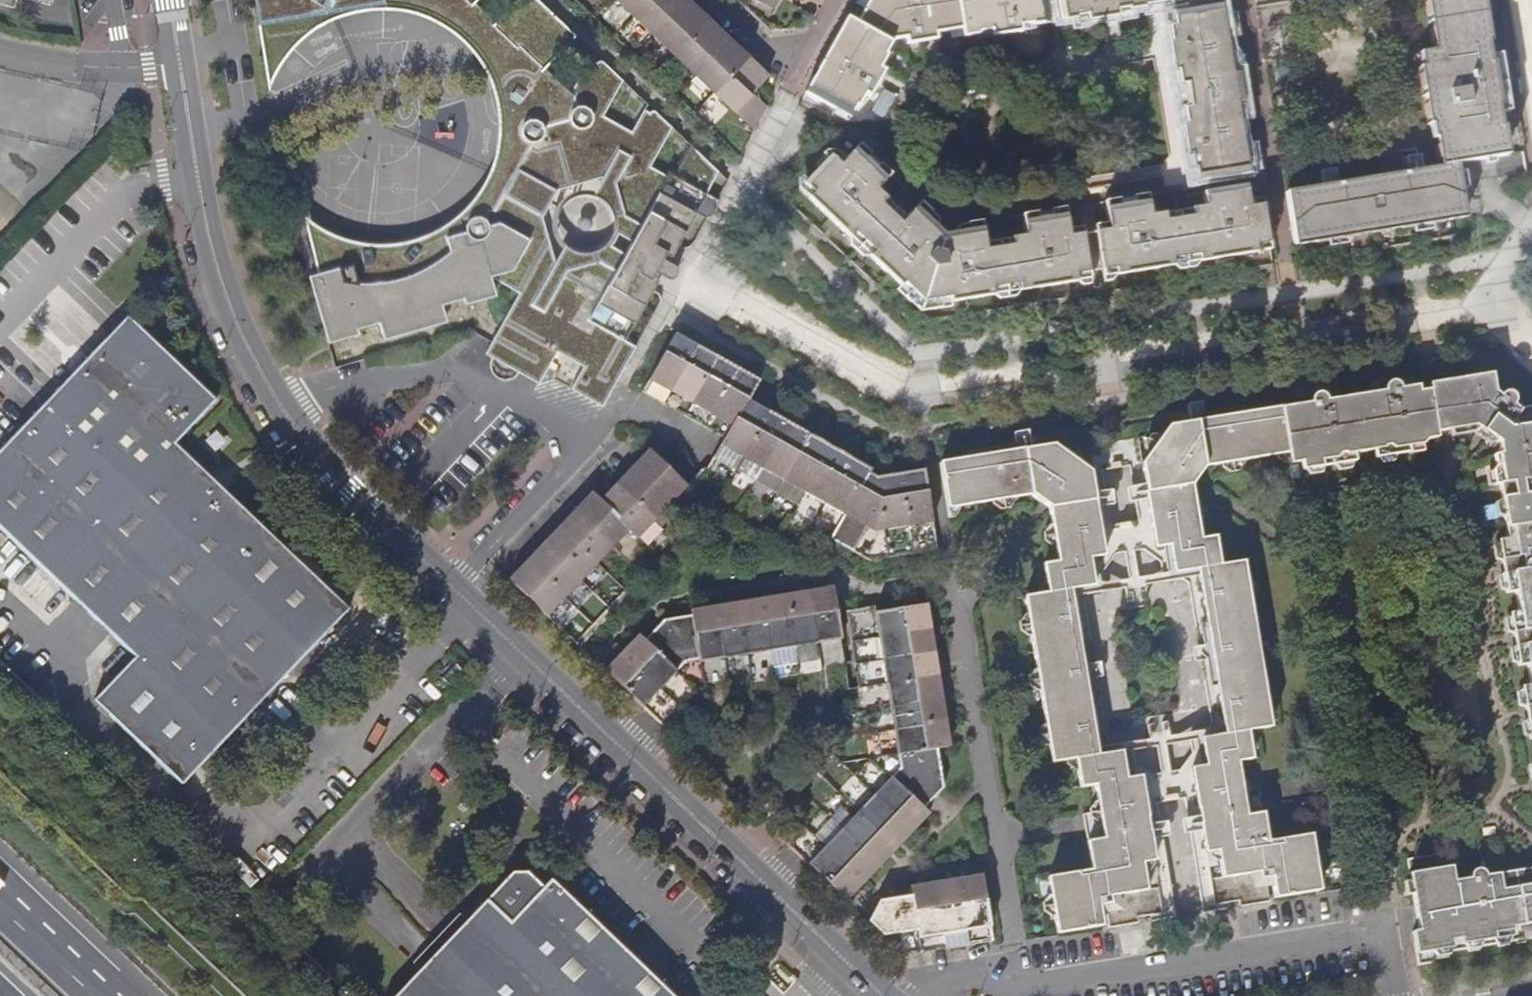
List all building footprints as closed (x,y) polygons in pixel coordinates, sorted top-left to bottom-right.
[(259,24),(318,13),(368,3),(376,3),(376,0),(254,0),(259,24)] [(259,24),(267,89),(279,63),(296,42),(331,17),(367,9),(381,8),(401,9),(425,16),(444,27),(473,54),(486,75),(494,98),(497,131),(484,178),(452,216),(421,234),(383,242),(346,237),(317,224),(302,212),(316,271),(351,261),(359,288),(408,278),(434,265),(448,250),(444,235),(461,230),(457,215),(486,207),(494,207),(533,139),(524,137),(520,132),(520,124),(525,120),(523,112),(511,111),(508,110),(505,108),(500,103),(497,94),(498,86),(499,81),(504,75),(496,58),(491,48),(486,41),(482,37),(477,32),(470,24),(465,19),(458,14),(450,8),(442,2),(438,0),(376,0),(376,3),(368,3),(318,13),(259,24)] [(518,294),(483,352),(492,357),(517,371),(538,382),(544,373),(558,349),(583,363),(570,388),(601,404),(635,344),(626,338),(653,289),(658,278),(655,274),(656,270),(669,277),(675,274),(677,269),(676,263),(664,256),(666,252),(672,255),(678,243),(695,211),(707,217),(718,197),(707,191),(718,170),(690,145),(673,177),(651,165),(671,126),(652,107),(650,110),(644,107),(631,130),(603,114),(621,79),(601,59),(595,60),(589,57),(573,85),(546,63),(575,31),(543,0),(511,0),(495,17),(477,0),(438,0),(442,2),(450,8),(458,14),(465,19),(470,24),(477,32),(482,37),(486,41),(491,48),(496,58),(504,75),(499,81),(498,86),(497,94),(500,103),(505,108),(508,110),(511,111),(523,112),(525,120),(520,124),(520,132),(524,137),(533,139),(494,207),(486,207),(457,215),(461,230),(444,235),(448,250),(434,265),(408,278),(359,288),(351,261),(316,271),(307,273),(328,345),(356,336),(355,330),(376,324),(381,341),(444,320),(439,304),(459,298),(462,303),(492,294),(487,275),(518,294)] [(633,14),(646,0),(618,0),(633,14)] [(653,32),(684,0),(646,0),(633,14),(653,32)] [(673,52),(707,16),(690,0),(684,0),(653,32),(673,52)] [(751,1),(768,12),(772,5),(774,7),(778,0),(751,0),(751,1)] [(922,39),(922,32),(937,31),(964,26),(965,34),(980,31),(979,29),(992,27),(1008,25),(1009,32),(1023,30),(1022,22),(1031,21),(1031,23),(1050,20),(1047,0),(869,0),(858,20),(850,16),(808,92),(851,114),(857,103),(859,103),(867,90),(873,78),(880,66),(887,53),(886,51),(894,38),(908,35),(909,41),(922,39)] [(1103,16),(1103,10),(1117,7),(1145,4),(1146,3),(1161,0),(1059,0),(1062,18),(1075,16),(1075,14),(1089,12),(1090,18),(1103,16)] [(1188,13),(1174,15),(1176,24),(1171,25),(1174,40),(1170,41),(1172,55),(1177,54),(1179,67),(1188,123),(1190,136),(1185,136),(1188,152),(1192,151),(1197,179),(1250,169),(1222,0),(1186,0),(1188,13)] [(1287,193),(1295,248),(1467,220),(1459,165),(1503,157),(1498,121),(1495,122),(1494,113),(1509,110),(1500,54),(1484,57),(1483,47),(1485,46),(1478,0),(1424,0),(1433,51),(1419,54),(1421,67),(1418,68),(1428,135),(1432,134),(1432,139),(1434,138),(1439,168),(1287,193)] [(1117,14),(1117,7),(1103,10),(1103,16),(1117,14)] [(673,52),(693,70),(727,36),(707,16),(673,52)] [(994,34),(1009,32),(1008,25),(992,27),(994,34)] [(937,37),(937,31),(922,32),(922,39),(937,37)] [(693,70),(713,89),(746,55),(727,36),(693,70)] [(713,89),(733,108),(751,89),(767,74),(746,55),(713,89)] [(767,103),(751,89),(733,108),(753,128),(767,103)] [(1182,124),(1185,136),(1190,136),(1188,123),(1182,124)] [(859,141),(854,147),(859,151),(864,146),(859,141)] [(1062,213),(1061,206),(1054,207),(1053,209),(1040,211),(1037,209),(1030,210),(1031,218),(1024,219),(1027,234),(1012,236),(1013,244),(987,247),(985,224),(979,225),(978,218),(967,220),(968,228),(945,232),(928,215),(933,210),(925,203),(920,208),(916,204),(901,220),(882,203),(887,197),(877,187),(886,176),(882,172),(887,167),(882,161),(878,161),(868,152),(869,150),(864,146),(859,151),(854,147),(840,162),(830,153),(804,181),(814,191),(809,196),(850,236),(855,231),(874,248),(870,254),(899,281),(901,279),(923,300),(951,296),(952,300),(995,293),(994,286),(1019,282),(1020,289),(1078,279),(1077,272),(1090,270),(1083,231),(1072,233),(1068,212),(1062,213)] [(891,171),(887,167),(882,172),(886,176),(891,171)] [(1152,212),(1150,198),(1145,199),(1144,192),(1136,193),(1136,196),(1120,198),(1120,195),(1111,197),(1112,205),(1106,206),(1110,228),(1096,229),(1103,268),(1116,267),(1116,273),(1174,264),(1173,257),(1200,253),(1201,259),(1258,250),(1257,243),(1269,242),(1263,203),(1251,204),(1247,183),(1203,190),(1206,204),(1192,206),(1193,214),(1168,219),(1166,210),(1152,212)] [(920,199),(916,204),(920,208),(925,203),(920,199)] [(181,785),(199,768),(215,750),(232,733),(249,715),(281,681),(295,666),(316,645),(332,628),(348,611),(175,445),(216,400),(127,317),(108,337),(89,358),(80,367),(60,388),(28,422),(7,444),(0,451),(0,530),(72,598),(134,658),(93,702),(181,785)] [(665,405),(697,347),(675,335),(643,393),(665,405)] [(685,416),(717,359),(697,347),(665,405),(685,416)] [(517,371),(492,357),(491,361),(491,365),(491,369),(494,373),(496,376),(499,378),(502,379),(505,379),(509,378),(514,375),(517,371)] [(706,427),(738,370),(717,359),(685,416),(706,427)] [(725,439),(749,401),(759,382),(738,370),(706,427),(725,439)] [(1520,410),(1513,405),(1514,401),(1513,398),(1512,396),(1510,394),(1507,393),(1505,393),(1503,393),(1499,395),(1493,392),(1490,373),(1404,387),(1402,384),(1397,381),(1386,382),(1382,387),(1382,391),(1326,399),(1324,396),(1321,394),(1319,394),(1316,394),(1312,395),(1311,397),(1310,399),(1309,402),(1281,407),(1288,452),(1295,494),(1301,492),(1325,488),(1321,467),(1354,461),(1353,453),(1374,450),(1375,458),(1409,453),(1408,447),(1423,446),(1426,441),(1437,439),(1436,432),(1475,426),(1499,442),(1500,453),(1494,454),(1496,466),(1492,471),(1494,484),(1499,484),(1508,539),(1498,541),(1507,594),(1517,593),(1519,611),(1510,612),(1519,665),(1529,664),(1531,685),(1522,686),(1531,738),(1531,407),(1520,410)] [(714,458),(735,470),(767,412),(749,401),(725,439),(714,458)] [(1169,424),(1163,433),(1143,462),(1204,452),(1205,465),(1288,452),(1281,407),(1281,406),(1169,424)] [(735,470),(756,481),(789,423),(767,412),(735,470)] [(756,481),(777,493),(810,435),(789,423),(756,481)] [(1163,433),(1062,449),(1087,470),(1090,470),(1143,462),(1163,433)] [(777,493),(797,504),(830,447),(810,435),(777,493)] [(1030,480),(1087,470),(1062,449),(1054,443),(941,461),(948,507),(1031,493),(1030,480)] [(797,504),(818,516),(826,503),(851,458),(830,447),(797,504)] [(671,503),(686,487),(673,474),(649,450),(633,466),(671,503)] [(1143,462),(1147,491),(1193,484),(1205,465),(1204,452),(1143,462)] [(826,503),(845,514),(868,472),(871,469),(851,458),(826,503)] [(682,464),(673,474),(686,487),(695,476),(682,464)] [(655,519),(671,503),(633,466),(617,482),(655,519)] [(908,525),(932,521),(924,470),(900,473),(908,525)] [(1031,493),(1050,507),(1095,499),(1090,470),(1087,470),(1030,480),(1031,493)] [(874,531),(884,529),(876,477),(868,472),(845,514),(831,540),(853,551),(866,527),(874,531)] [(884,529),(908,525),(900,473),(876,477),(884,529)] [(637,538),(655,519),(617,482),(599,501),(629,530),(637,538)] [(1193,484),(1147,491),(1136,493),(1144,547),(1156,546),(1161,573),(1188,569),(1214,735),(1187,740),(1192,767),(1180,770),(1189,826),(1263,814),(1259,787),(1242,790),(1237,761),(1251,758),(1247,730),(1272,726),(1243,561),(1221,564),(1216,535),(1202,537),(1193,484)] [(613,547),(629,530),(599,501),(591,493),(575,510),(613,547)] [(1095,499),(1050,507),(1058,560),(1043,562),(1048,592),(1025,596),(1052,761),(1075,758),(1079,785),(1095,784),(1099,812),(1082,815),(1087,842),(1161,829),(1152,774),(1136,776),(1132,749),(1110,752),(1083,586),(1109,582),(1105,554),(1116,552),(1107,498),(1095,499)] [(728,506),(718,500),(714,508),(726,514),(728,506)] [(597,563),(613,547),(575,510),(559,526),(597,563)] [(581,581),(597,563),(559,526),(543,545),(581,581)] [(564,598),(581,581),(543,545),(526,562),(564,598)] [(547,616),(564,598),(526,562),(508,579),(547,616)] [(1126,578),(1130,600),(1148,598),(1145,576),(1126,578)] [(818,643),(842,639),(833,586),(809,589),(818,643)] [(796,659),(820,656),(818,643),(809,589),(786,594),(796,659)] [(774,663),(796,659),(786,594),(762,597),(771,650),(774,663)] [(749,654),(771,650),(762,597),(740,601),(749,654)] [(724,658),(749,654),(740,601),(715,605),(724,658)] [(846,611),(851,641),(879,637),(930,628),(927,604),(877,612),(876,606),(846,611)] [(701,662),(724,658),(715,605),(690,609),(691,614),(700,659),(701,662)] [(688,660),(700,659),(691,614),(665,618),(646,639),(644,638),(643,640),(676,672),(688,660)] [(879,637),(883,660),(935,651),(930,628),(879,637)] [(660,689),(676,672),(643,640),(644,638),(639,634),(622,654),(660,689)] [(883,660),(887,684),(939,675),(935,651),(883,660)] [(642,708),(660,689),(622,654),(604,671),(642,708)] [(887,684),(891,707),(942,699),(939,675),(887,684)] [(891,707),(895,730),(947,722),(942,699),(891,707)] [(1147,725),(1150,746),(1168,743),(1166,721),(1147,725)] [(895,730),(899,754),(937,747),(951,745),(947,722),(895,730)] [(901,767),(890,778),(924,808),(944,787),(937,747),(899,754),(901,767)] [(890,778),(874,795),(912,831),(929,813),(924,808),(890,778)] [(874,795),(858,812),(896,848),(912,831),(874,795)] [(858,812),(841,829),(879,866),(896,848),(858,812)] [(1189,826),(1194,854),(1268,842),(1263,814),(1189,826)] [(841,829),(825,845),(863,882),(879,866),(841,829)] [(1087,842),(1091,869),(1165,857),(1161,829),(1087,842)] [(1268,842),(1194,854),(1203,906),(1238,901),(1239,906),(1269,901),(1265,872),(1271,871),(1275,897),(1320,890),(1311,835),(1268,842)] [(825,845),(807,864),(845,899),(863,882),(825,845)] [(1165,857),(1091,869),(1046,877),(1057,932),(1101,925),(1096,898),(1104,897),(1109,927),(1139,923),(1138,917),(1174,911),(1165,857)] [(1488,876),(1485,873),(1482,871),(1479,870),(1475,871),(1473,872),(1471,875),(1471,879),(1455,881),(1452,867),(1410,874),(1419,933),(1413,934),(1418,965),(1435,963),(1434,957),(1531,940),(1531,869),(1488,876)] [(980,873),(955,877),(966,944),(991,940),(980,873)] [(489,904),(485,901),(395,995),(672,995),(552,882),(543,892),(527,877),(514,877),(489,904)] [(944,948),(966,944),(955,877),(933,881),(944,948)] [(920,952),(944,948),(933,881),(909,885),(911,895),(920,952)] [(866,919),(904,955),(920,952),(911,895),(878,900),(866,919)]
